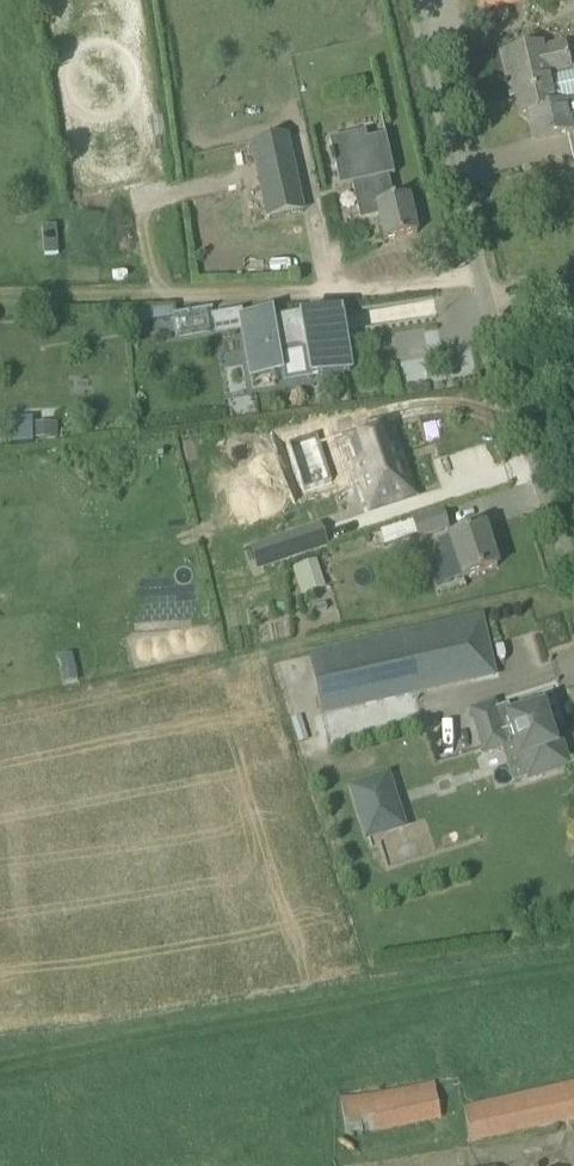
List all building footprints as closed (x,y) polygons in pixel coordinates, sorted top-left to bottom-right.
[(479,11),(549,0),(477,0),(479,11)] [(515,96),(551,88),(555,106),(564,104),(573,102),(573,70),(571,71),(564,45),(542,50),(541,46),(500,55),(508,88),(513,87),(515,96)] [(551,88),(515,96),(520,116),(528,114),(534,140),(573,131),(573,102),(555,106),(551,88)] [(378,211),(384,241),(417,234),(409,197),(394,200),(389,177),(394,175),(386,136),(367,140),(365,133),(330,141),(333,153),(330,154),(332,166),(335,165),(340,187),(353,185),(359,215),(378,211)] [(287,136),(251,144),(264,202),(300,195),(287,136)] [(57,226),(43,227),(45,256),(59,255),(57,226)] [(173,317),(173,316),(172,309),(133,313),(135,326),(174,319),(177,337),(211,331),(207,312),(173,317)] [(315,361),(318,378),(350,372),(350,371),(346,371),(336,316),(340,315),(340,313),(303,320),(302,313),(273,318),(272,312),(242,317),(251,376),(275,372),(275,364),(278,357),(278,359),(280,358),(279,355),(283,351),(287,349),(296,347),(301,348),(306,350),(307,354),(308,353),(308,352),(312,356),(315,361)] [(33,424),(33,440),(57,440),(57,424),(33,424)] [(355,459),(352,460),(368,509),(414,495),(402,458),(399,459),(396,449),(389,427),(349,440),(355,459)] [(419,538),(448,529),(442,511),(413,520),(419,538)] [(276,539),(283,561),(328,546),(321,524),(276,539)] [(456,557),(463,578),(497,567),(484,527),(438,542),(444,561),(456,557)] [(317,561),(298,567),(306,594),(325,588),(317,561)] [(311,655),(324,712),(417,692),(416,685),(492,668),(481,621),(406,638),(405,634),(311,655)] [(507,746),(517,742),(528,779),(568,766),(561,743),(554,745),(542,708),(511,718),(507,707),(496,710),(494,704),(472,711),(485,753),(507,746)] [(374,781),(351,789),(367,839),(384,833),(380,820),(386,818),(374,781)] [(435,1082),(339,1098),(346,1135),(441,1119),(435,1082)] [(464,1108),(471,1142),(573,1119),(573,1084),(464,1108)]
